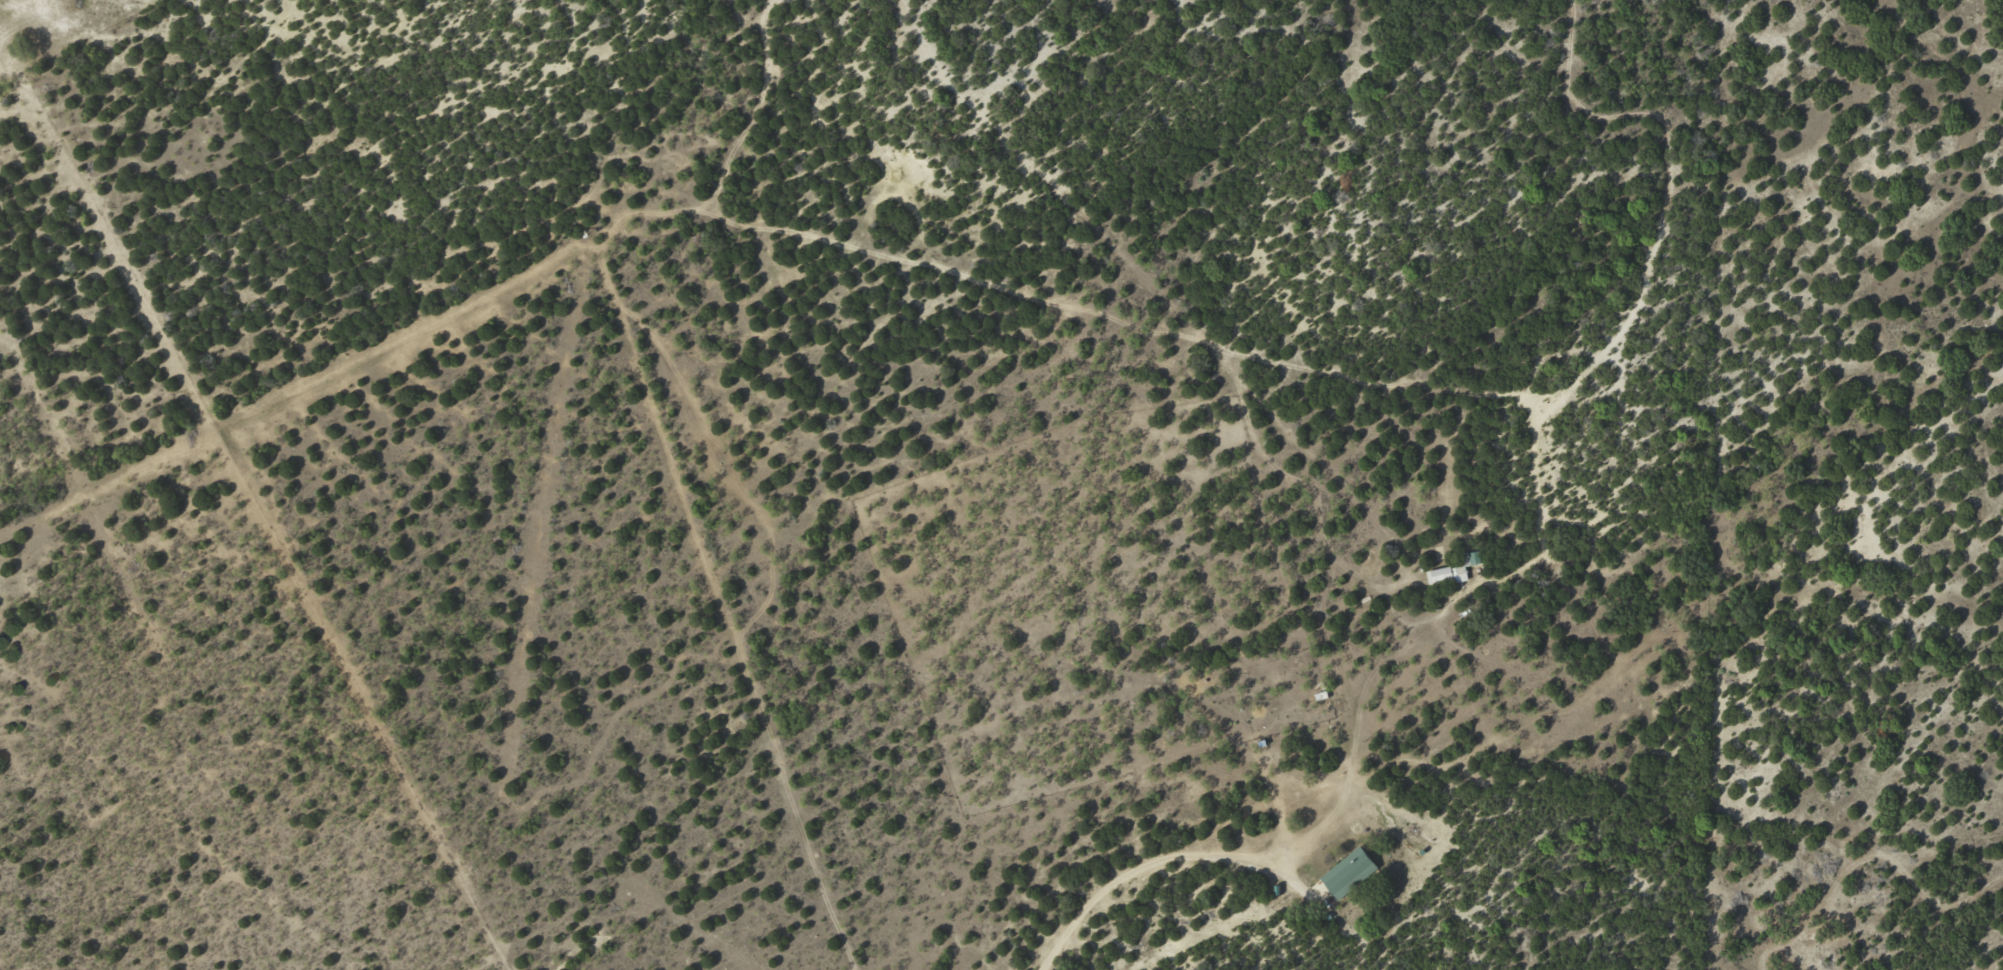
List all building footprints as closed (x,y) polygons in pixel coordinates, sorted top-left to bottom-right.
[(1467,581),(1463,567),(1451,570),(1454,584),(1467,581)] [(1319,877),(1336,901),(1377,871),(1360,847),(1319,877)]
